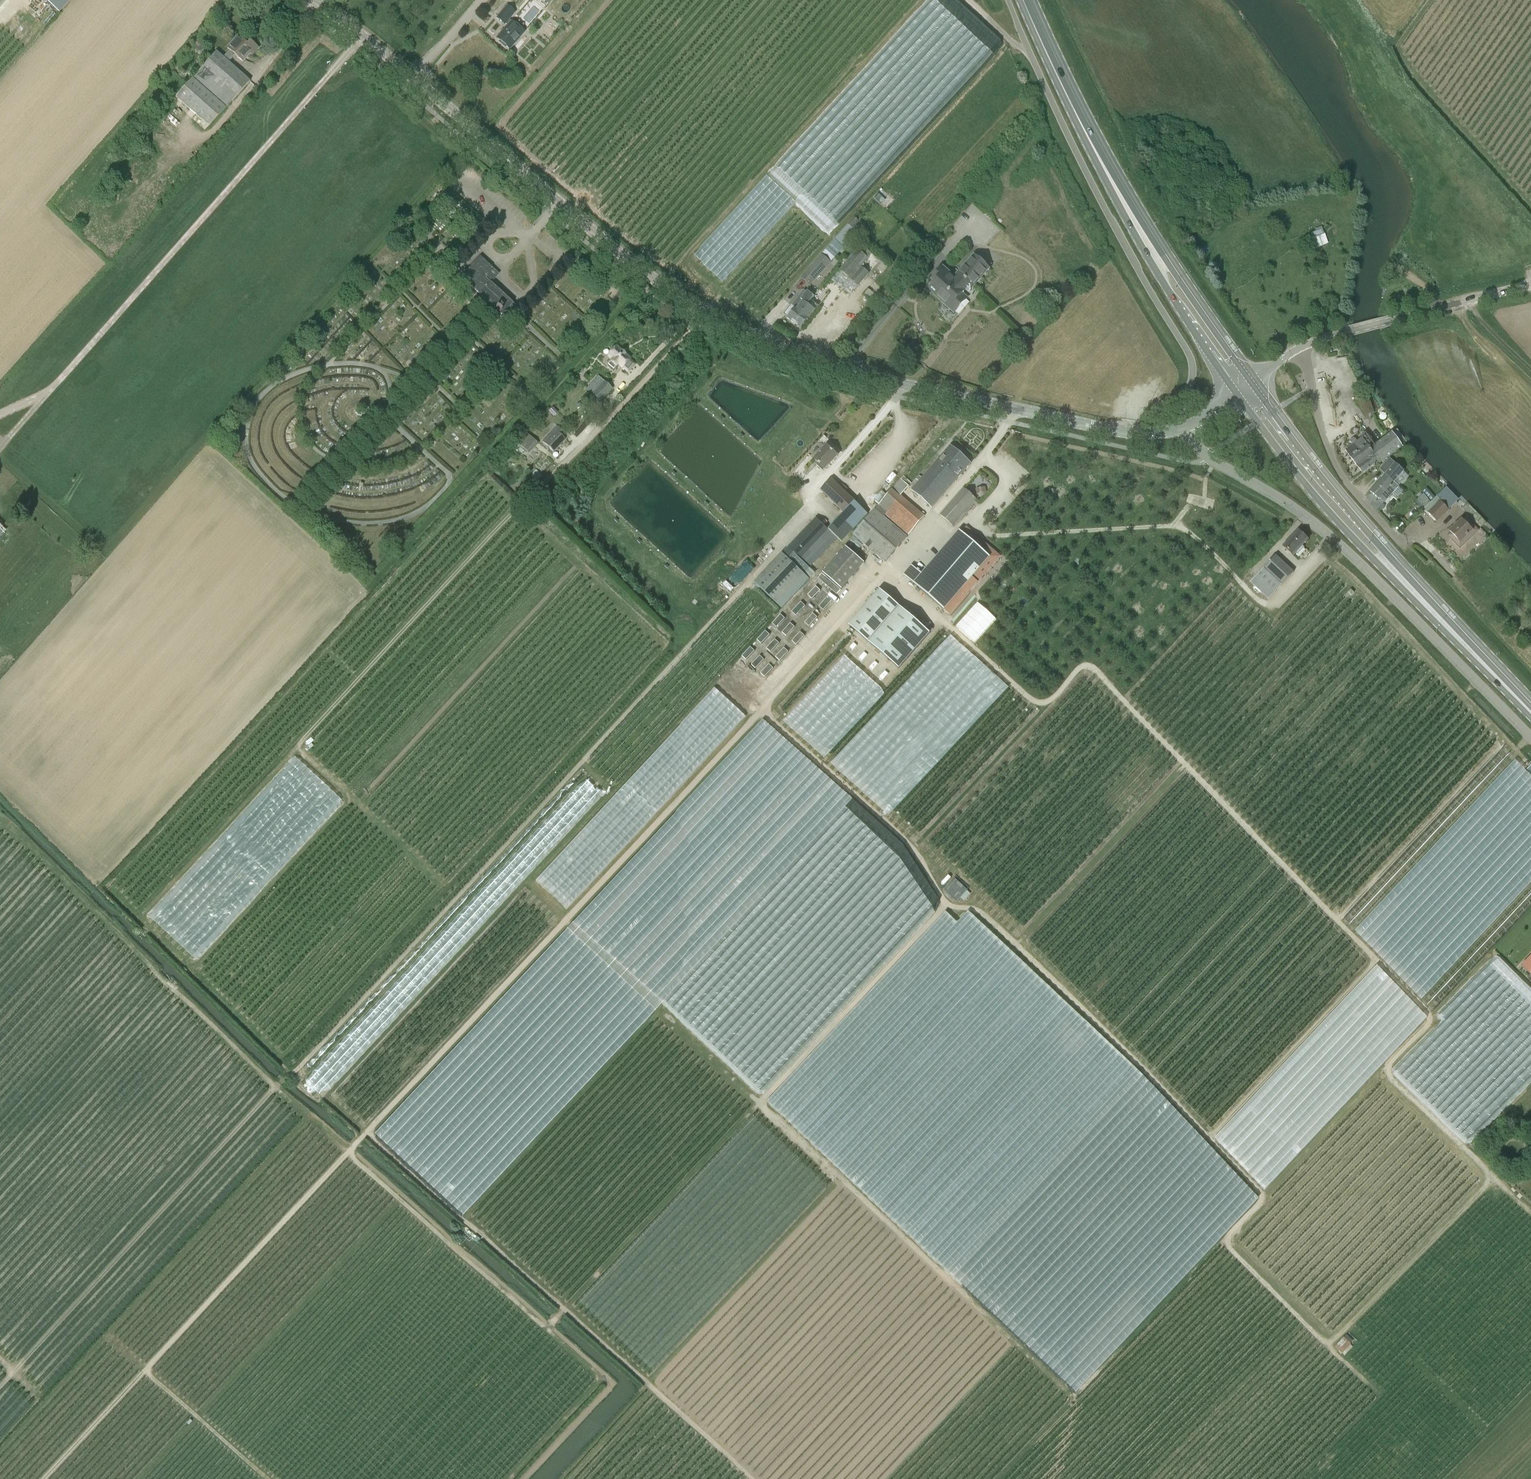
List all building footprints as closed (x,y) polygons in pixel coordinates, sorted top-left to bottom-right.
[(59,12),(70,0),(46,0),(59,12)] [(509,49),(524,32),(512,22),(511,22),(508,19),(514,13),(507,7),(497,18),(504,24),(505,24),(508,26),(497,39),(509,49)] [(52,17),(48,12),(43,17),(47,22),(52,17)] [(230,50),(222,57),(228,63),(235,55),(243,62),(250,54),(252,55),(258,48),(250,41),(247,44),(238,36),(227,48),(230,50)] [(217,51),(200,70),(192,78),(175,97),(209,127),(226,108),(250,81),(249,81),(228,63),(222,57),(217,52),(217,51)] [(1326,234),(1313,238),(1316,247),(1329,243),(1326,234)] [(840,270),(851,279),(859,286),(869,273),(868,272),(870,270),(865,265),(863,268),(862,266),(868,259),(865,256),(870,252),(861,245),(857,250),(840,270)] [(822,255),(801,278),(810,286),(831,263),(822,255)] [(954,277),(943,267),(932,279),(936,282),(929,290),(954,312),(968,297),(963,294),(970,286),(972,288),(990,269),(975,255),(954,277)] [(502,315),(513,304),(491,283),(495,278),(488,271),(492,267),(480,257),(461,277),(502,315)] [(882,273),(888,266),(883,261),(877,268),(882,273)] [(616,297),(620,300),(628,291),(624,288),(616,297)] [(787,317),(787,318),(793,323),(795,320),(797,321),(805,311),(804,310),(812,300),(814,297),(808,291),(801,300),(803,301),(798,308),(796,306),(792,311),(790,309),(785,315),(787,317)] [(819,306),(812,300),(804,310),(805,311),(797,321),(795,320),(793,323),(801,329),(819,306)] [(630,359),(616,346),(608,355),(612,359),(608,364),(614,369),(618,364),(622,368),(623,367),(628,372),(635,364),(630,360),(630,359)] [(603,381),(591,394),(600,402),(612,389),(603,381)] [(1366,415),(1373,411),(1371,407),(1370,408),(1366,400),(1359,404),(1366,415)] [(554,429),(540,445),(550,455),(562,443),(557,438),(561,435),(554,429)] [(524,458),(538,443),(527,433),(513,447),(524,458)] [(1350,442),(1352,445),(1345,450),(1363,473),(1379,462),(1380,464),(1403,447),(1392,433),(1375,445),(1367,434),(1357,441),(1355,438),(1350,442)] [(814,459),(825,469),(838,456),(827,445),(814,459)] [(912,490),(933,508),(971,464),(951,446),(912,490)] [(1379,499),(1380,498),(1384,502),(1399,487),(1394,483),(1404,471),(1390,458),(1382,467),(1388,472),(1370,491),(1379,499)] [(831,478),(820,490),(844,513),(855,501),(831,478)] [(875,509),(852,535),(885,563),(908,537),(884,517),(885,515),(909,535),(925,516),(901,495),(909,486),(900,479),(892,489),(875,509)] [(977,500),(964,489),(940,515),(953,526),(977,500)] [(1437,522),(1457,502),(1446,489),(1437,497),(1436,497),(1424,509),(1437,522)] [(787,547),(809,568),(837,538),(842,543),(869,514),(855,502),(829,529),(816,518),(787,547)] [(1472,530),(1462,520),(1450,531),(1454,536),(1451,539),(1460,548),(1471,537),(1468,535),(1472,530)] [(921,574),(917,570),(908,580),(943,610),(962,589),(968,594),(984,576),(978,571),(989,558),(959,531),(921,574)] [(1303,535),(1298,531),(1284,547),(1293,555),(1296,552),(1298,553),(1303,547),(1302,546),(1308,540),(1306,538),(1308,537),(1304,534),(1303,535)] [(822,571),(841,588),(864,562),(845,545),(822,571)] [(783,553),(754,583),(781,609),(810,579),(783,553)] [(1276,555),(1251,582),(1270,599),(1294,572),(1276,555)] [(731,575),(738,583),(754,568),(746,561),(731,575)] [(826,577),(822,582),(836,594),(840,590),(826,577)] [(816,587),(808,595),(812,599),(820,590),(816,587)] [(928,633),(879,589),(847,624),(897,668),(928,633)] [(828,596),(819,607),(824,610),(832,600),(828,596)] [(801,602),(792,612),(796,616),(805,606),(801,602)] [(813,614),(805,623),(809,627),(817,617),(813,614)] [(781,615),(772,624),(776,628),(785,618),(781,615)] [(790,623),(782,633),(787,636),(795,627),(790,623)] [(765,631),(757,640),(761,644),(770,635),(765,631)] [(800,632),(792,641),(796,645),(804,636),(800,632)] [(775,640),(766,649),(771,653),(779,643),(775,640)] [(750,647),(742,656),(746,660),(755,651),(750,647)] [(784,648),(776,657),(780,661),(788,652),(784,648)] [(760,656),(751,665),(756,669),(764,660),(760,656)] [(769,664),(761,673),(765,677),(773,668),(769,664)] [(732,724),(733,720),(736,722),(743,714),(715,688),(710,694),(713,697),(712,701),(709,705),(708,705),(705,709),(703,715),(693,712),(698,717),(693,723),(692,727),(685,725),(689,728),(694,730),(687,757),(691,753),(692,754),(694,752),(699,753),(718,733),(717,736),(725,727),(726,722),(732,724)] [(968,890),(955,878),(944,890),(956,902),(968,890)] [(1522,967),(1530,976),(1530,957),(1522,967)] [(1530,1080),(1530,1070),(1506,1047),(1462,1094),(1468,1099),(1464,1104),(1469,1109),(1470,1108),(1475,1113),(1474,1113),(1487,1126),(1530,1080)] [(1335,1345),(1344,1355),(1354,1346),(1344,1336),(1335,1345)]
